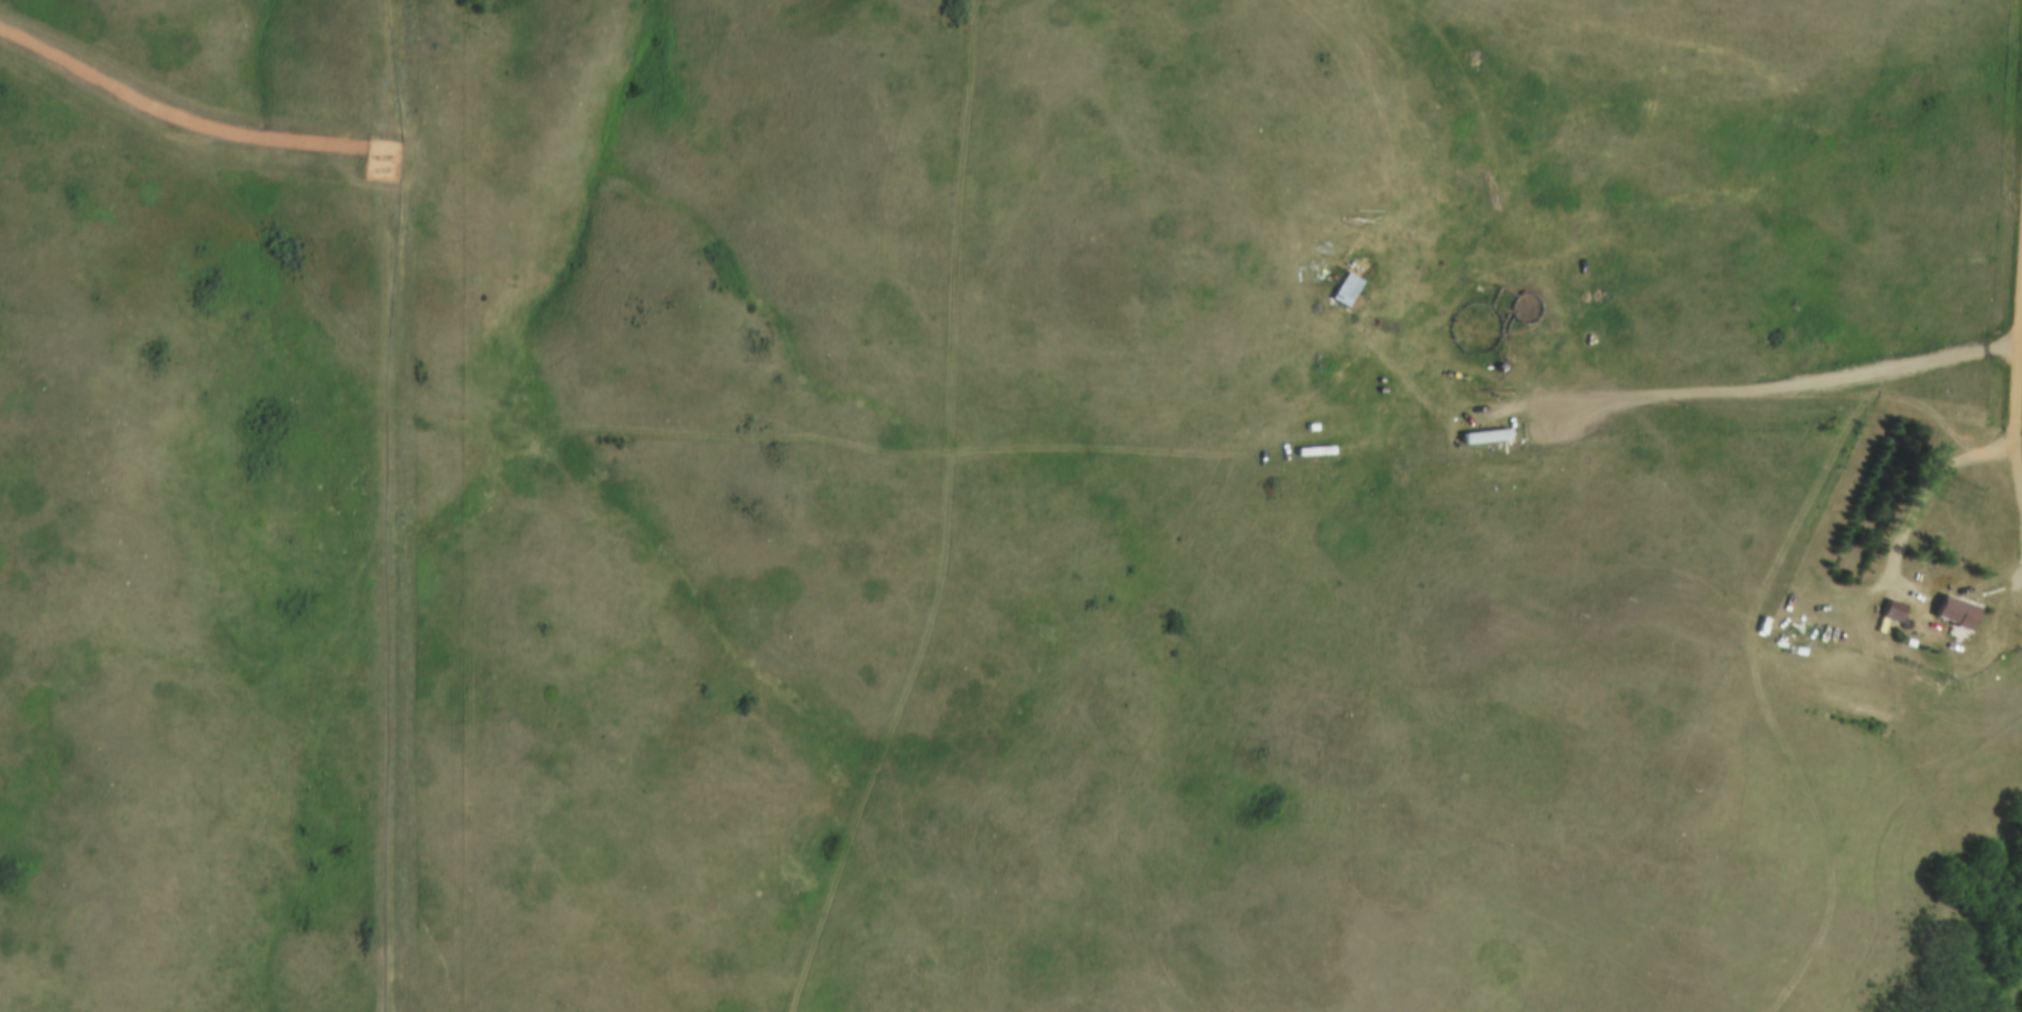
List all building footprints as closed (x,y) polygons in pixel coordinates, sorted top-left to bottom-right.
[(1343,270),(1357,279),(1342,304),(1328,294),(1343,270)] [(1339,294),(1356,302),(1366,280),(1349,272),(1339,294)] [(1460,424),(1508,420),(1509,434),(1462,439),(1460,424)] [(1293,444),(1331,441),(1331,450),(1294,454),(1293,444)] [(1978,628),(1985,605),(1947,593),(1939,616),(1978,628)] [(1933,608),(1966,623),(1955,648),(1944,643),(1946,640),(1923,630),(1933,608)] [(1898,650),(1907,654),(1904,660),(1895,657),(1898,650)]
